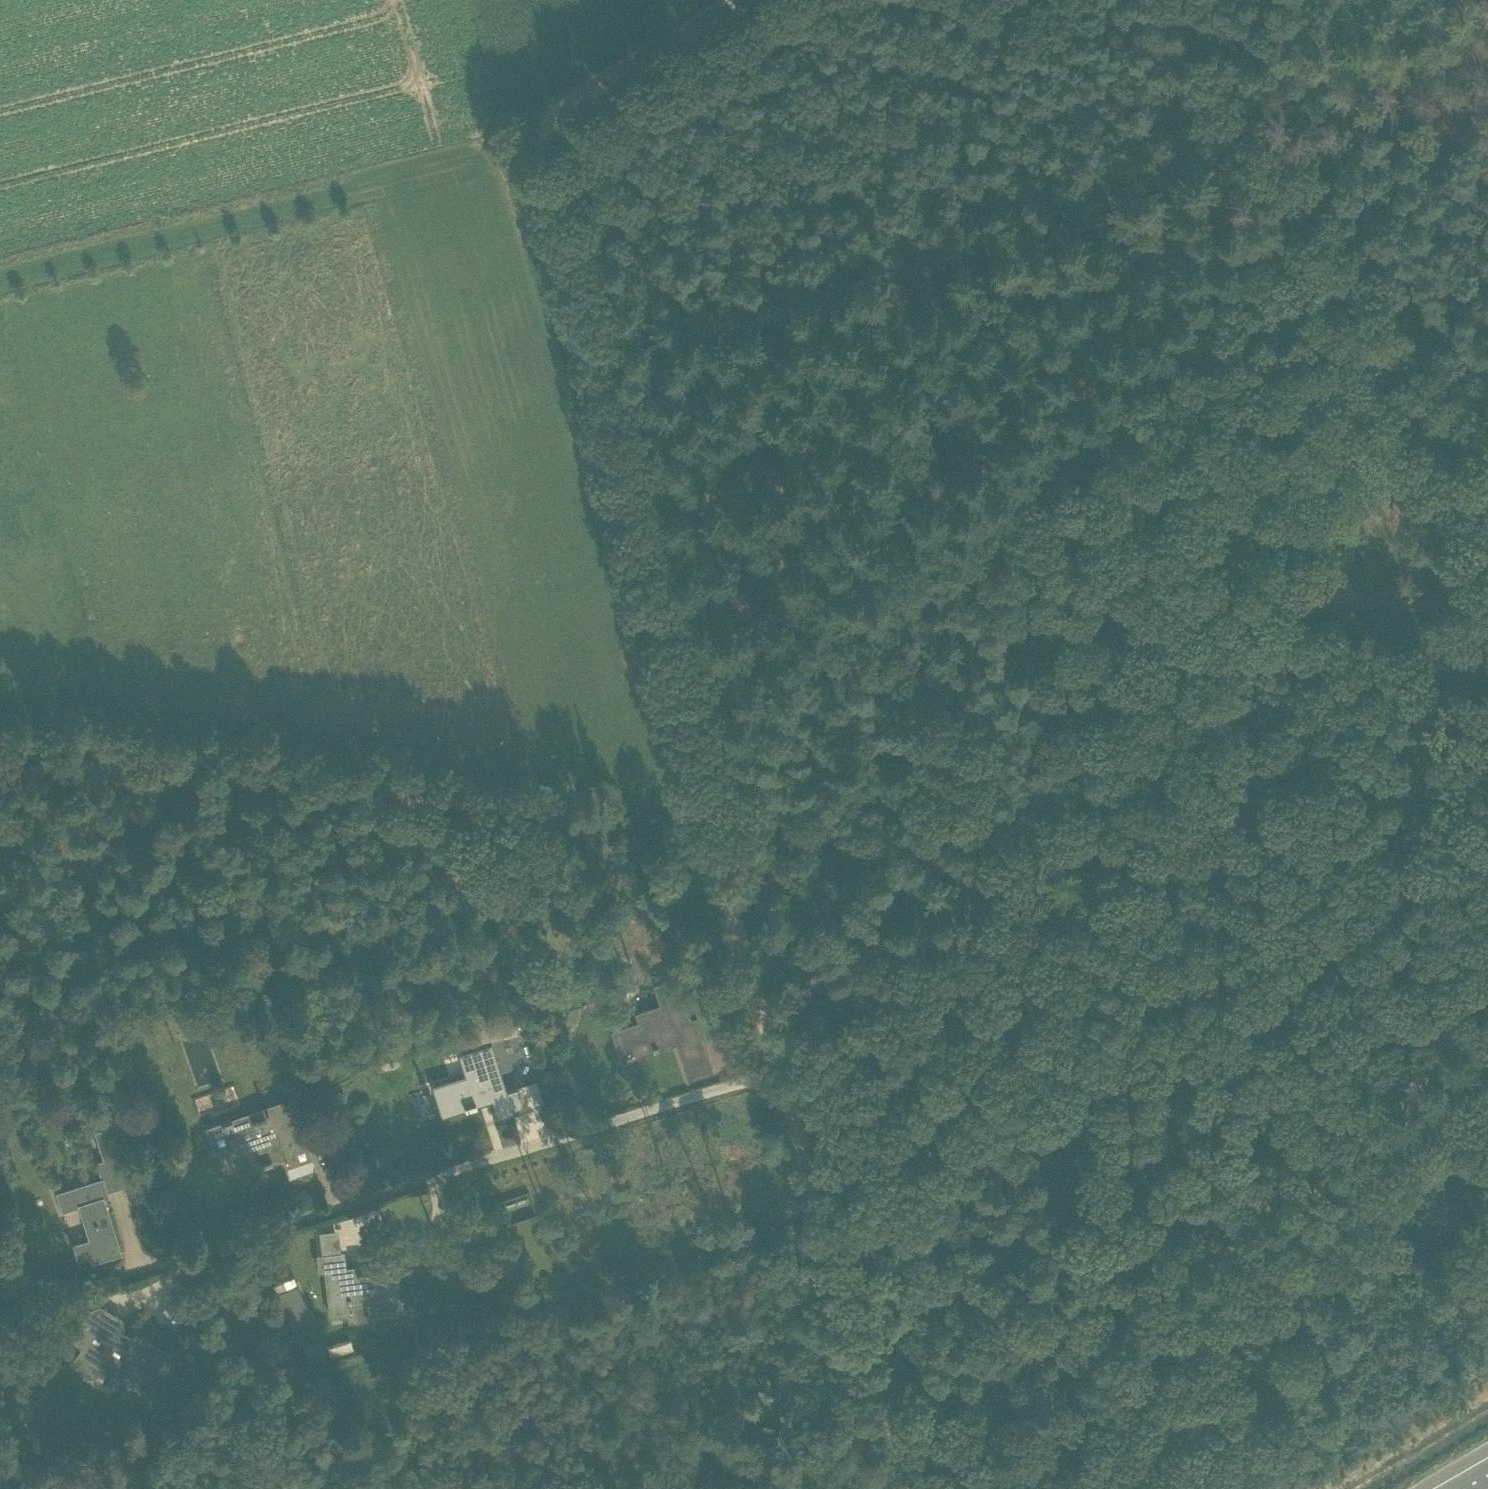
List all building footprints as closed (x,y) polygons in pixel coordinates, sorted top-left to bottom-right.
[(708,1054),(697,1018),(691,1020),(678,978),(659,984),(665,1004),(638,1013),(641,1022),(623,1027),(633,1056),(655,1049),(655,1050),(666,1046),(665,1043),(677,1040),(684,1062),(689,1078),(713,1070),(708,1054)] [(449,1037),(453,1049),(476,1041),(472,1029),(449,1037)] [(465,1108),(476,1105),(475,1103),(491,1098),(497,1117),(511,1112),(491,1046),(457,1056),(464,1077),(433,1087),(442,1114),(464,1108),(465,1108)] [(207,1127),(208,1131),(215,1150),(229,1145),(238,1172),(261,1164),(261,1165),(272,1161),(271,1159),(282,1155),(286,1165),(289,1175),(313,1167),(305,1143),(301,1144),(286,1101),(207,1127)] [(93,1132),(102,1159),(118,1154),(110,1127),(93,1132)] [(103,1197),(108,1195),(102,1178),(56,1192),(62,1210),(78,1205),(89,1238),(73,1244),(79,1265),(120,1252),(103,1197)] [(342,1252),(317,1255),(319,1272),(327,1271),(332,1314),(346,1313),(347,1322),(377,1319),(375,1299),(395,1297),(394,1288),(392,1268),(369,1271),(368,1270),(357,1271),(357,1274),(345,1276),(342,1252)] [(200,1279),(206,1295),(238,1285),(233,1269),(200,1279)] [(96,1364),(143,1393),(168,1351),(136,1332),(132,1339),(110,1325),(117,1315),(105,1308),(100,1316),(88,1309),(79,1323),(76,1322),(67,1337),(81,1346),(71,1363),(89,1374),(96,1364)] [(307,1311),(289,1319),(292,1327),(311,1319),(307,1311)] [(330,1355),(352,1347),(350,1339),(327,1347),(330,1355)] [(321,1358),(315,1342),(303,1347),(308,1362),(321,1358)]
